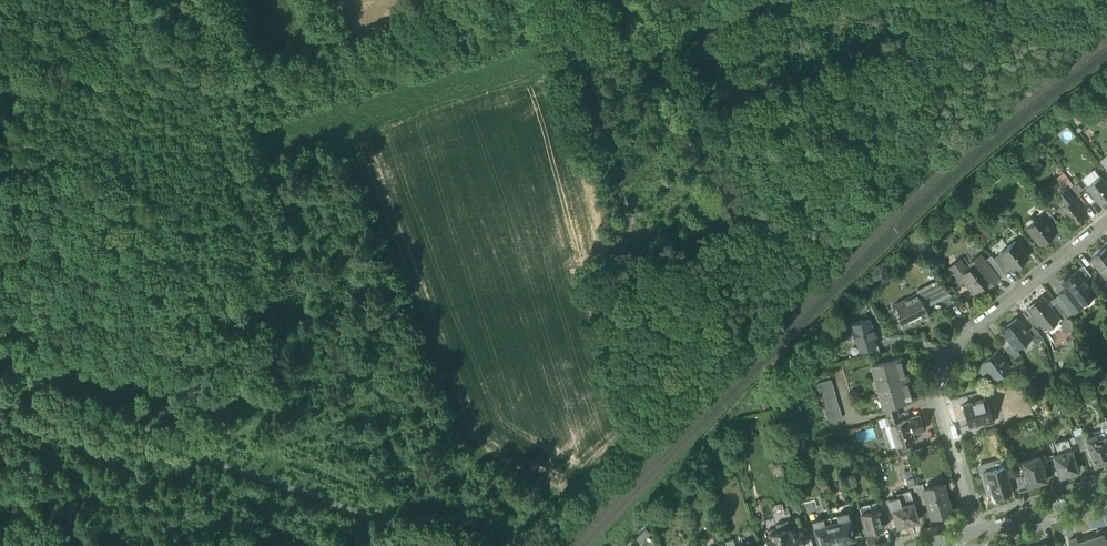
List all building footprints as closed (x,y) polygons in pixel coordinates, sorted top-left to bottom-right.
[(1093,92),(1098,99),(1106,93),(1105,91),(1106,89),(1106,82),(1093,92)] [(1083,179),(1088,186),(1100,176),(1095,169),(1083,179)] [(1054,180),(1062,190),(1065,188),(1062,184),(1068,179),(1069,179),(1064,173),(1054,180)] [(1100,204),(1106,198),(1106,185),(1100,176),(1088,186),(1086,187),(1100,204)] [(1066,187),(1067,189),(1073,185),(1068,179),(1062,184),(1065,188),(1066,187)] [(1067,189),(1074,198),(1076,200),(1081,195),(1073,185),(1067,189)] [(1066,190),(1065,188),(1062,190),(1058,193),(1067,204),(1073,199),(1066,190)] [(1074,198),(1067,189),(1066,190),(1073,199),(1074,198)] [(1071,225),(1073,226),(1075,225),(1076,224),(1076,223),(1087,214),(1076,200),(1074,198),(1073,199),(1067,204),(1060,209),(1070,222),(1070,224),(1071,225)] [(1041,216),(1050,226),(1057,221),(1048,210),(1041,216)] [(1037,240),(1041,245),(1047,240),(1055,233),(1050,226),(1041,216),(1035,221),(1031,217),(1025,223),(1028,226),(1027,227),(1037,240)] [(1012,269),(1013,270),(1029,258),(1016,241),(1000,253),(1004,258),(1012,269)] [(1106,279),(1106,278),(1106,250),(1106,248),(1091,260),(1106,279)] [(1004,258),(1000,253),(993,259),(997,264),(1004,258)] [(975,260),(977,264),(978,263),(991,279),(990,280),(993,283),(999,278),(1000,279),(986,260),(981,255),(975,260)] [(1000,279),(1006,274),(997,264),(993,259),(991,256),(986,260),(1000,279)] [(1004,258),(997,264),(1006,274),(1012,269),(1004,258)] [(959,280),(961,278),(960,277),(969,270),(962,263),(958,262),(952,267),(952,271),(959,280)] [(976,291),(990,280),(991,279),(978,263),(977,264),(969,270),(960,277),(961,278),(967,286),(970,284),(976,291)] [(1083,266),(1077,272),(1084,281),(1091,276),(1083,266)] [(1062,284),(1066,289),(1068,291),(1077,303),(1079,306),(1080,305),(1094,294),(1084,281),(1077,272),(1062,284)] [(940,295),(943,298),(951,294),(939,280),(933,283),(940,295)] [(923,304),(937,297),(940,296),(940,295),(933,283),(916,291),(918,295),(895,306),(896,306),(900,315),(897,316),(897,317),(903,328),(929,315),(923,304)] [(1077,303),(1068,291),(1061,297),(1070,308),(1077,303)] [(1054,300),(1068,318),(1075,313),(1075,312),(1074,313),(1070,308),(1061,297),(1060,295),(1054,300)] [(1040,325),(1045,331),(1060,319),(1049,305),(1043,298),(1028,310),(1032,315),(1040,325)] [(1063,322),(1068,318),(1054,300),(1049,305),(1060,319),(1063,322)] [(1079,306),(1077,303),(1070,308),(1074,313),(1075,312),(1081,307),(1080,305),(1079,306)] [(894,319),(897,317),(897,316),(900,315),(896,306),(889,310),(894,319)] [(1027,319),(1034,327),(1035,329),(1040,325),(1032,315),(1027,319)] [(1012,344),(1017,350),(1031,338),(1027,332),(1017,319),(1002,331),(1003,333),(1012,344)] [(857,341),(860,353),(865,351),(876,348),(874,341),(874,340),(873,339),(872,334),(875,333),(874,327),(872,327),(870,320),(851,325),(853,332),(848,340),(854,344),(855,342),(857,341)] [(1070,322),(1066,321),(1063,323),(1062,327),(1063,331),(1067,333),(1070,333),(1073,329),(1073,325),(1070,322)] [(1042,339),(1035,329),(1034,327),(1027,332),(1031,338),(1036,345),(1043,340),(1042,339)] [(1005,349),(1012,344),(1003,333),(996,338),(1005,349)] [(865,351),(867,358),(880,354),(876,341),(874,341),(876,348),(865,351)] [(1021,355),(1017,350),(1012,344),(1005,349),(1014,360),(1021,355)] [(989,372),(995,381),(1010,369),(997,352),(982,364),(989,372)] [(874,366),(887,409),(896,406),(905,404),(913,402),(900,358),(893,360),(874,366)] [(983,377),(989,372),(982,364),(976,368),(983,377)] [(818,385),(829,424),(829,423),(841,420),(831,381),(818,385)] [(1062,399),(1052,397),(1050,405),(1061,407),(1062,399)] [(963,406),(970,428),(983,424),(982,419),(992,416),(987,399),(963,406)] [(885,410),(888,418),(899,415),(896,406),(887,409),(885,410)] [(888,418),(890,426),(901,423),(899,415),(888,418)] [(890,426),(896,448),(897,448),(910,444),(916,442),(913,435),(925,432),(920,417),(901,423),(890,426)] [(881,429),(885,428),(890,426),(888,418),(878,421),(881,429)] [(1102,432),(1103,431),(1105,437),(1106,436),(1106,423),(1106,420),(1098,422),(1102,432)] [(891,449),(896,448),(890,426),(885,428),(891,449)] [(1073,430),(1075,436),(1083,433),(1081,427),(1073,430)] [(1095,465),(1106,461),(1106,442),(1105,437),(1103,431),(1102,432),(1094,435),(1094,436),(1087,438),(1083,440),(1085,448),(1086,451),(1088,450),(1090,457),(1092,457),(1095,465)] [(1075,436),(1074,437),(1079,451),(1085,448),(1083,440),(1087,438),(1085,433),(1083,433),(1075,436)] [(1072,453),(1079,451),(1074,437),(1074,436),(1068,438),(1071,449),(1072,453)] [(1055,443),(1059,453),(1071,449),(1068,438),(1055,443)] [(897,448),(899,457),(912,453),(910,444),(897,448)] [(1072,453),(1071,449),(1059,453),(1053,455),(1060,476),(1078,470),(1072,453)] [(1025,486),(1025,487),(1038,483),(1047,480),(1044,471),(1039,455),(1021,461),(1025,474),(1022,475),(1025,486)] [(1009,459),(1002,461),(1004,466),(1008,479),(1014,477),(1009,459)] [(988,480),(994,497),(1012,491),(1011,490),(1008,479),(1004,466),(1002,461),(1002,460),(993,463),(994,469),(983,472),(985,481),(988,480)] [(1022,475),(1015,477),(1018,488),(1025,486),(1022,475)] [(1011,490),(1018,488),(1015,477),(1014,477),(1008,479),(1011,490)] [(911,493),(917,491),(916,486),(914,478),(906,480),(908,487),(911,493)] [(928,503),(932,517),(951,511),(943,483),(924,489),(928,503)] [(917,491),(921,505),(928,503),(924,489),(923,484),(916,486),(917,491)] [(910,493),(899,497),(901,505),(913,502),(910,493)] [(892,508),(901,505),(899,497),(889,500),(892,508)] [(889,500),(883,501),(887,513),(892,512),(891,508),(892,508),(889,500)] [(802,505),(807,524),(813,522),(820,520),(818,513),(819,513),(815,501),(802,505)] [(880,515),(887,513),(883,501),(877,503),(878,509),(880,515)] [(876,502),(870,504),(872,510),(878,509),(877,503),(876,502)] [(919,521),(913,502),(901,505),(892,508),(891,508),(892,512),(895,519),(897,527),(919,521)] [(848,512),(849,519),(855,517),(852,504),(846,506),(848,512)] [(859,506),(861,513),(872,510),(870,504),(859,506)] [(878,509),(872,510),(861,513),(868,536),(877,533),(876,530),(884,528),(880,515),(878,509)] [(837,516),(830,518),(838,544),(847,541),(847,540),(855,538),(849,519),(848,512),(837,515),(837,516)] [(838,544),(830,518),(823,520),(823,519),(820,520),(813,522),(815,528),(820,545),(826,545),(828,545),(831,545),(838,544)] [(790,533),(787,521),(776,524),(777,528),(768,531),(772,545),(794,545),(790,533)] [(652,533),(646,529),(637,540),(643,544),(652,533)] [(790,533),(794,545),(805,545),(806,545),(804,538),(801,530),(790,533)] [(1106,538),(1106,537),(1105,537),(1104,534),(1078,542),(1077,538),(1070,540),(1070,539),(1069,540),(1071,545),(1106,545),(1106,537),(1106,538)] [(811,536),(804,538),(806,545),(805,545),(813,545),(811,536)]
